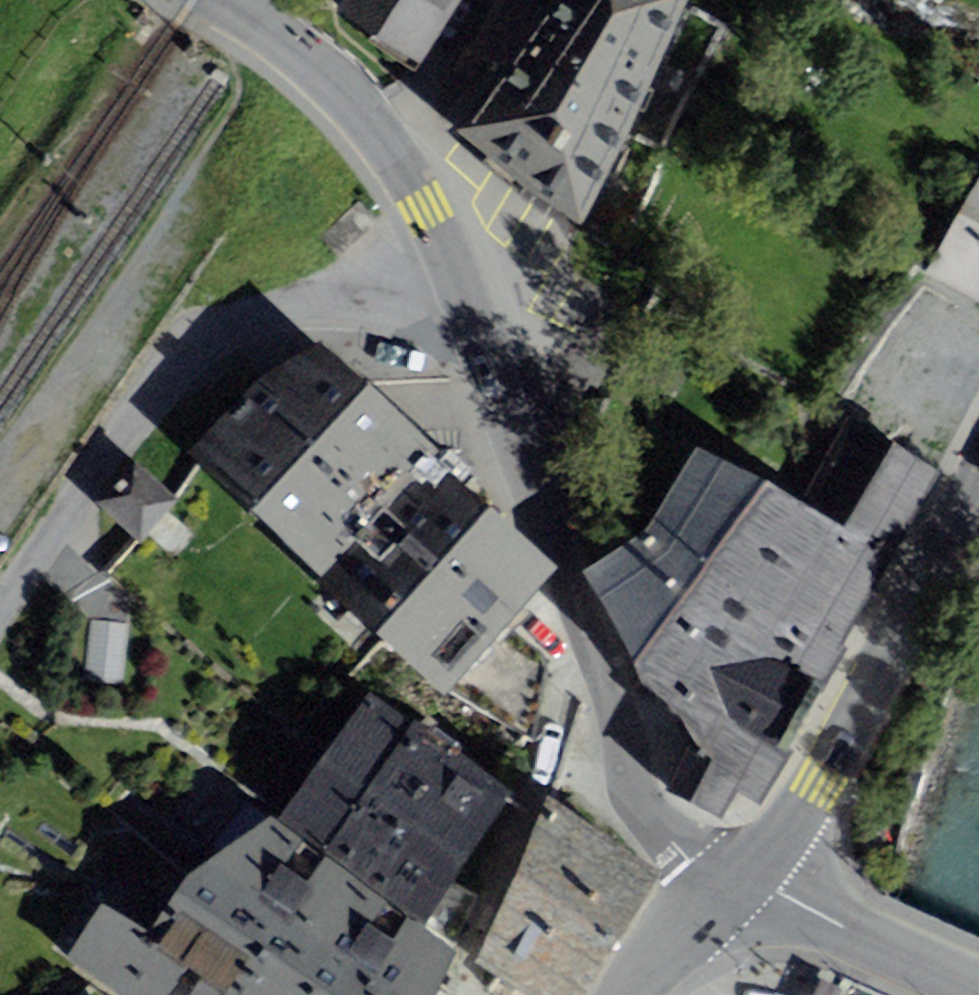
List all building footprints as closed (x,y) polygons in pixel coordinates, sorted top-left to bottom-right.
[(334,9),(415,62),(456,0),(340,0),(334,9)] [(689,0),(549,0),(546,5),(538,0),(494,0),(472,48),(501,69),(454,132),(582,226),(689,0)] [(929,275),(978,304),(978,186),(929,275)] [(360,200),(323,232),(342,254),(379,222),(360,200)] [(263,374),(191,451),(324,574),(434,455),(440,452),(322,339),(263,374)] [(798,501),(766,479),(636,663),(649,686),(680,713),(693,737),(666,788),(722,818),(735,791),(760,804),(803,725),(939,472),(846,416),(798,501)] [(647,528),(583,569),(636,663),(766,479),(697,446),(647,528)] [(321,580),(446,692),(449,689),(506,626),(559,567),(434,455),(324,574),(321,580)] [(538,647),(506,626),(449,689),(534,739),(550,659),(538,647)] [(370,693),(280,817),(455,945),(466,917),(476,895),(454,880),(511,793),(370,693)] [(534,994),(587,994),(664,872),(552,800),(549,797),(477,958),(508,978),(534,994)] [(68,956),(124,994),(431,994),(446,968),(455,951),(424,928),(277,820),(271,815),(187,875),(149,930),(102,904),(68,956)]
